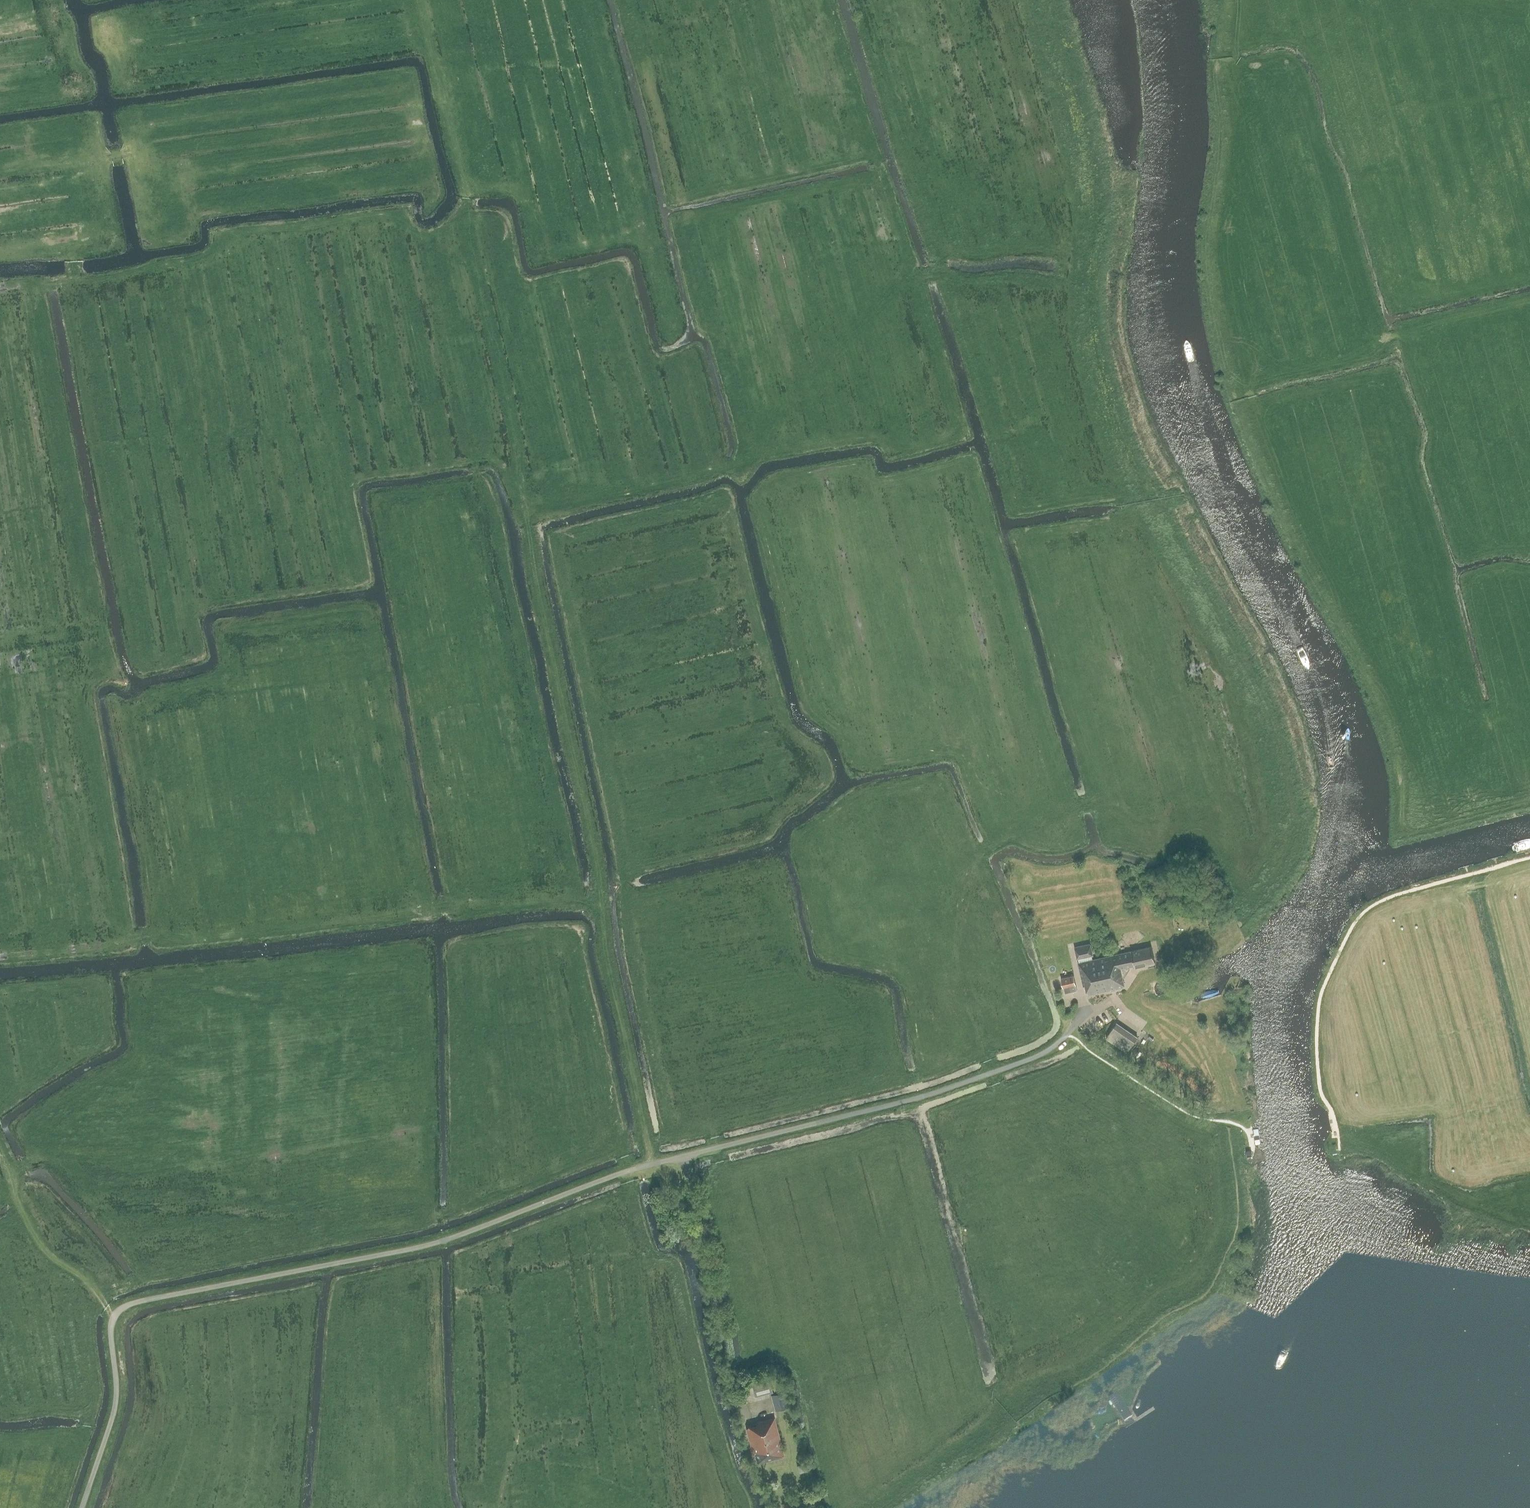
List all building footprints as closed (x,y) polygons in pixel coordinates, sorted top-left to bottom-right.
[(1091,943),(1075,947),(1078,958),(1079,958),(1092,955),(1094,955),(1091,943)] [(1125,986),(1123,977),(1125,976),(1131,968),(1130,966),(1135,965),(1136,966),(1156,961),(1153,946),(1093,959),(1092,955),(1079,958),(1080,962),(1079,962),(1084,985),(1086,985),(1088,994),(1125,986)] [(1074,975),(1061,978),(1063,987),(1064,986),(1065,993),(1077,990),(1074,975)] [(1178,991),(1182,1003),(1191,1000),(1187,988),(1178,991)] [(1112,1030),(1106,1037),(1122,1049),(1127,1052),(1138,1037),(1117,1022),(1112,1030)] [(755,1397),(773,1392),(769,1378),(752,1382),(755,1397)] [(773,1394),(777,1410),(789,1407),(785,1391),(773,1394)] [(755,1452),(758,1461),(783,1455),(774,1418),(756,1423),(756,1425),(747,1427),(753,1452),(755,1452)] [(1093,1430),(1090,1423),(1083,1426),(1087,1433),(1093,1430)] [(799,1473),(806,1471),(804,1464),(797,1466),(799,1473)]
